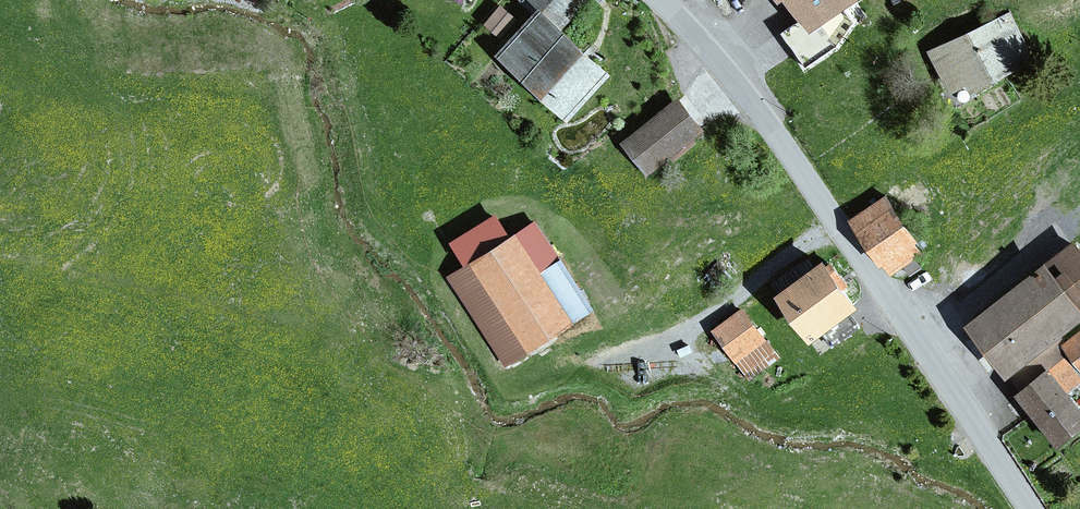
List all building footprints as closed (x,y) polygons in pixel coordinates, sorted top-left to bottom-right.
[(567,25),(590,0),(540,0),(544,3),(567,25)] [(812,33),(863,0),(790,0),(812,33)] [(544,3),(501,51),(573,114),(615,66),(567,25),(544,3)] [(519,19),(503,5),(488,23),(504,36),(519,19)] [(1017,12),(931,51),(953,98),(1039,58),(1017,12)] [(682,101),(633,140),(659,172),(708,133),(682,101)] [(889,190),(850,217),(884,265),(887,262),(894,272),(927,249),(919,239),(921,236),(889,190)] [(469,265),(451,277),(509,366),(597,309),(540,222),(522,234),(506,211),(455,244),(469,265)] [(972,318),(1011,369),(1060,333),(1079,317),(1079,236),(972,318)] [(831,253),(785,287),(819,334),(823,330),(851,310),(866,299),(831,253)] [(745,305),(714,326),(738,361),(769,339),(745,305)] [(862,325),(851,310),(823,330),(834,345),(862,325)] [(1067,341),(1073,349),(1079,358),(1079,331),(1067,341)] [(1060,333),(1011,369),(1024,386),(1055,363),(1073,349),(1067,341),(1060,333)] [(782,358),(769,339),(738,361),(751,378),(782,358)] [(1055,363),(1072,384),(1079,378),(1079,358),(1073,349),(1055,363)] [(1021,389),(1062,442),(1079,428),(1079,395),(1072,384),(1055,363),(1024,386),(1021,389)]
